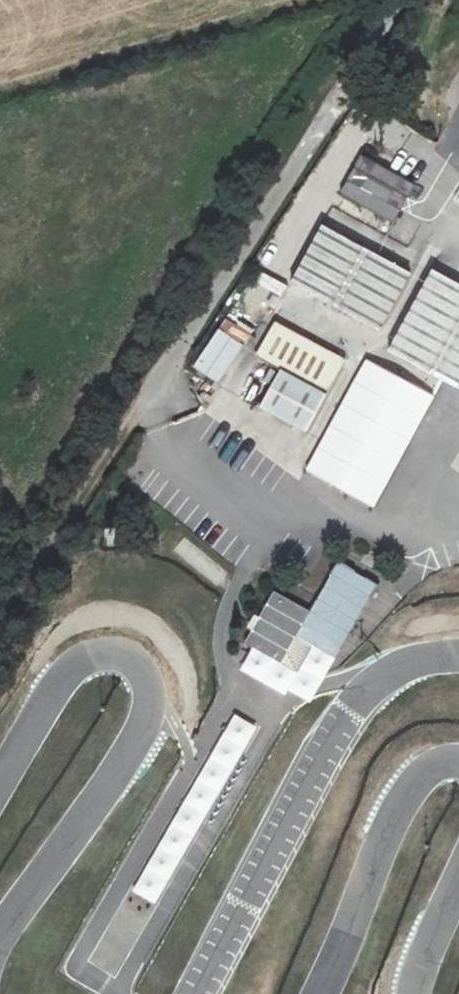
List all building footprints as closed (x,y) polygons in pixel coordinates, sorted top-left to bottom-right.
[(391,222),(413,184),(363,155),(341,193),(391,222)] [(378,330),(409,272),(322,225),(290,283),(378,330)] [(410,301),(417,305),(444,255),(437,251),(410,301)] [(435,314),(458,269),(458,262),(444,255),(417,305),(435,314)] [(260,272),(249,293),(274,306),(285,284),(260,272)] [(254,356),(279,370),(300,334),(275,321),(254,356)] [(217,384),(243,344),(217,328),(191,368),(217,384)] [(279,370),(259,407),(306,432),(346,358),(300,334),(279,370)] [(385,388),(391,377),(363,362),(358,373),(385,388)] [(385,388),(358,373),(310,462),(378,498),(425,409),(385,388)] [(355,563),(337,592),(341,595),(356,570),(391,591),(376,616),(380,619),(398,590),(355,563)] [(376,616),(391,591),(356,570),(341,595),(376,616)] [(245,644),(280,663),(310,612),(274,592),(245,644)] [(313,634),(339,650),(363,611),(336,595),(313,634)] [(277,691),(289,669),(280,663),(245,644),(233,666),(277,691)] [(217,745),(132,891),(155,903),(256,727),(234,715),(233,718),(217,745)]
